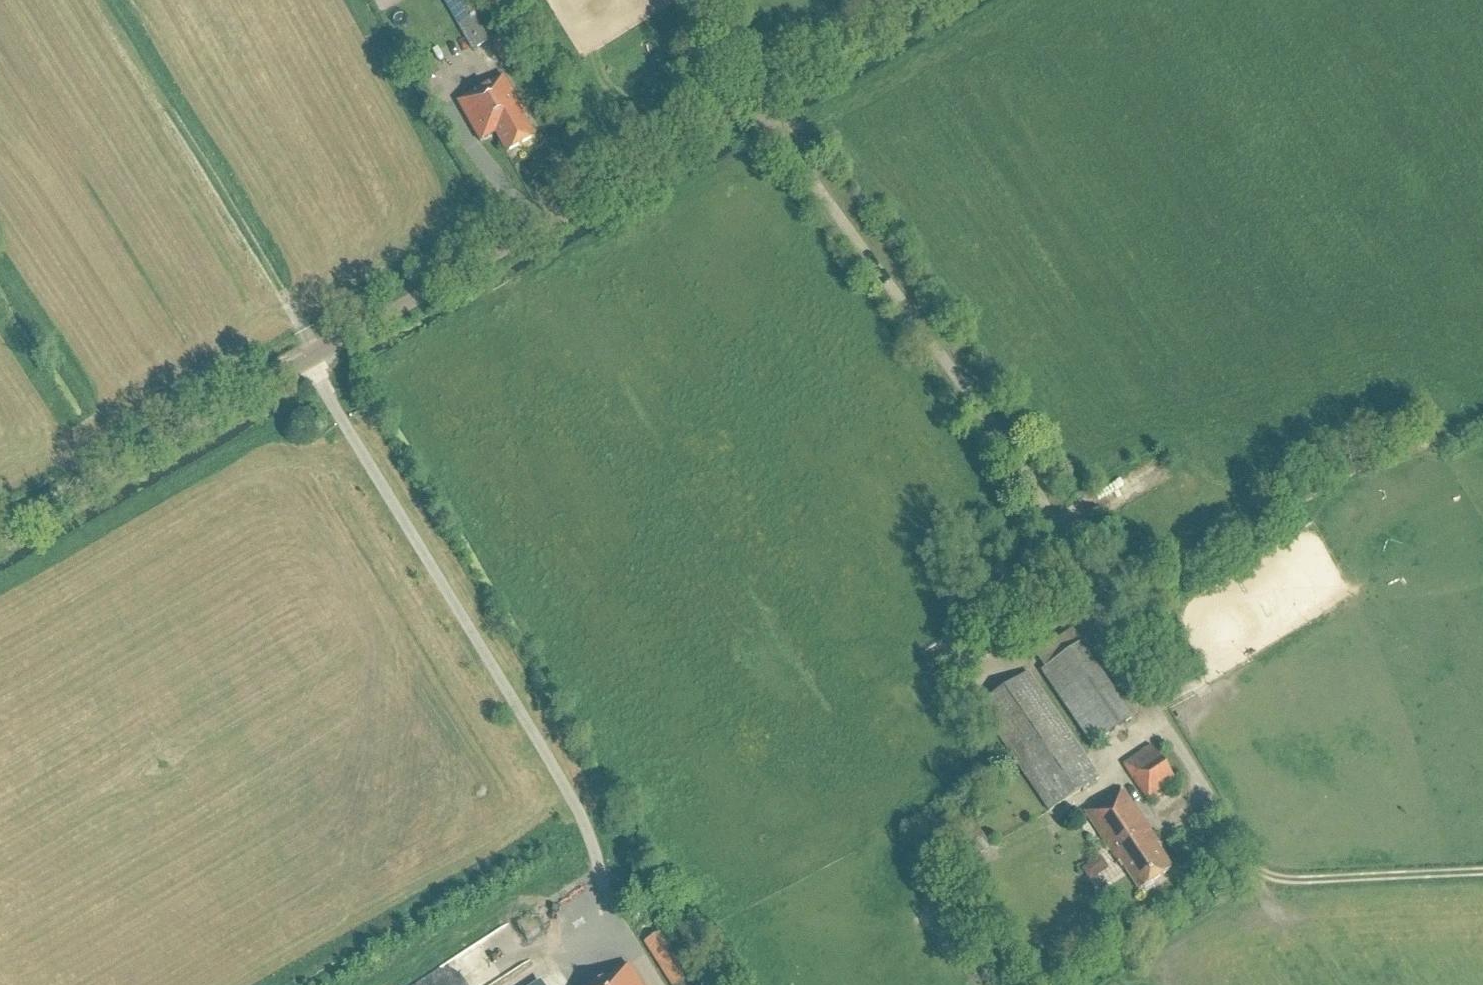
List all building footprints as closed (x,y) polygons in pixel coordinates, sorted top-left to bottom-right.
[(473,52),(498,38),(477,0),(443,0),(473,52)] [(492,46),(502,64),(514,58),(503,40),(492,46)] [(514,70),(516,76),(522,73),(519,68),(514,70)] [(495,135),(506,155),(534,139),(520,113),(522,112),(503,77),(457,103),(480,144),(495,135)] [(1090,660),(1080,646),(1073,635),(1035,658),(1043,671),(1041,673),(1091,747),(1131,721),(1118,702),(1134,691),(1106,650),(1090,660)] [(977,708),(1049,814),(1099,780),(1027,675),(977,708)] [(1123,767),(1148,804),(1176,786),(1151,748),(1123,767)] [(1084,814),(1121,869),(1122,868),(1139,893),(1172,870),(1157,847),(1159,846),(1124,792),(1112,800),(1110,797),(1084,814)] [(904,805),(892,811),(899,825),(911,819),(904,805)] [(662,930),(692,977),(705,969),(674,922),(662,930)] [(670,984),(694,984),(661,933),(644,944),(670,984)] [(628,966),(599,984),(640,984),(628,966)] [(483,979),(480,980),(473,968),(438,984),(486,984),(483,979)]
